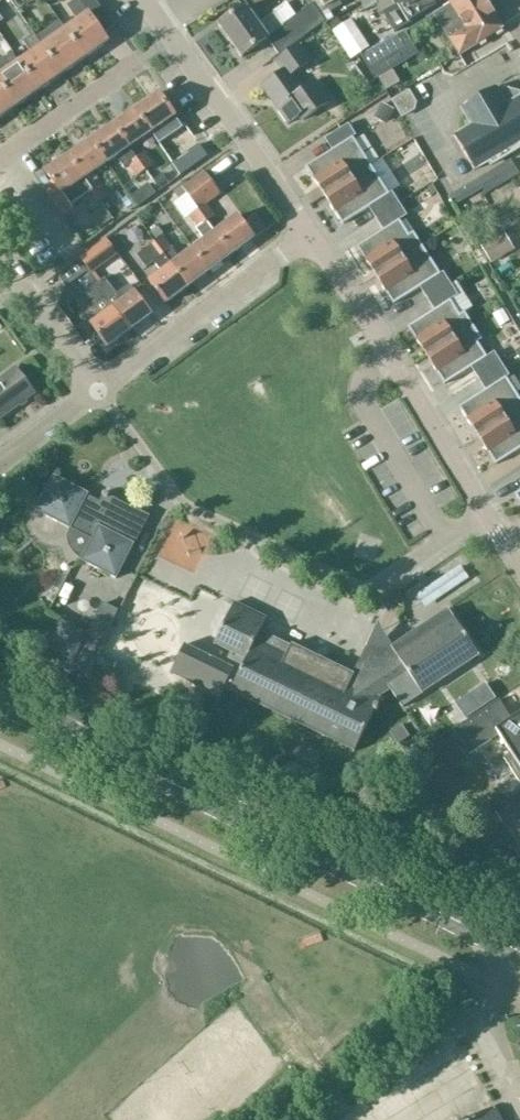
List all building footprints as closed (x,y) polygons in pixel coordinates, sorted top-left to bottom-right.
[(92,0),(79,0),(67,8),(77,23),(64,32),(84,61),(108,44),(100,33),(110,26),(92,0)] [(326,10),(343,0),(320,0),(326,10)] [(376,8),(393,0),(372,0),(376,8)] [(384,15),(396,34),(412,24),(411,22),(437,5),(434,0),(395,0),(393,1),(397,7),(384,15)] [(435,16),(460,57),(503,30),(484,0),(453,0),(450,2),(453,6),(435,16)] [(241,58),(266,40),(278,56),(324,23),(311,5),(293,17),(297,22),(284,31),(273,14),(257,25),(244,8),(218,26),(241,58)] [(334,33),(351,59),(370,47),(352,21),(334,33)] [(55,38),(41,48),(61,77),(84,61),(64,32),(58,23),(49,29),(55,38)] [(406,32),(362,57),(375,81),(419,55),(406,32)] [(32,55),(18,64),(38,93),(61,77),(41,48),(33,36),(23,42),(32,55)] [(283,72),(262,87),(289,124),(300,116),(304,121),(328,104),(313,82),(302,90),(291,75),(310,62),(299,46),(276,62),(283,72)] [(15,109),(38,93),(18,64),(12,54),(5,60),(11,69),(0,77),(0,86),(15,109)] [(362,63),(351,72),(365,91),(376,83),(362,63)] [(15,109),(0,86),(0,119),(15,109)] [(472,123),(468,125),(470,128),(455,137),(475,171),(490,162),(492,166),(519,149),(519,99),(518,100),(516,98),(505,93),(501,96),(496,88),(463,108),(472,123)] [(409,93),(394,102),(403,117),(414,111),(416,104),(409,93)] [(159,96),(137,111),(153,134),(160,145),(182,129),(180,127),(175,119),(159,96)] [(137,111),(114,126),(130,149),(153,134),(137,111)] [(307,168),(325,196),(372,167),(353,138),(357,136),(349,125),(325,140),(333,151),(307,168)] [(107,165),(120,156),(122,160),(120,161),(125,169),(129,166),(138,178),(146,172),(137,159),(130,149),(114,126),(91,142),(107,165)] [(102,184),(95,173),(107,165),(91,142),(69,157),(100,202),(109,196),(101,184),(102,184)] [(195,147),(173,163),(181,175),(186,171),(203,159),(195,147)] [(146,153),(137,159),(146,172),(155,166),(146,153)] [(93,207),(100,202),(69,157),(45,173),(52,183),(43,189),(63,218),(74,210),(71,206),(85,196),(93,207)] [(511,161),(479,180),(487,194),(519,175),(511,161)] [(369,208),(377,220),(401,205),(393,193),(389,195),(372,167),(325,196),(343,225),(369,208)] [(205,173),(183,189),(199,211),(198,211),(208,224),(217,217),(208,205),(221,195),(205,173)] [(358,248),(376,276),(423,247),(414,233),(409,236),(400,221),(408,216),(401,205),(377,220),(384,231),(358,248)] [(214,233),(208,224),(198,211),(190,217),(198,229),(197,230),(204,241),(193,249),(210,272),(231,256),(215,233),(214,233)] [(238,216),(215,233),(231,256),(254,239),(238,216)] [(518,241),(519,240),(519,222),(510,229),(518,241)] [(491,263),(515,250),(505,233),(481,247),(491,263)] [(180,259),(173,249),(164,236),(155,243),(188,288),(210,272),(193,249),(180,259)] [(108,241),(81,260),(90,272),(91,273),(94,271),(117,254),(108,241)] [(154,264),(161,273),(149,282),(166,304),(188,288),(155,243),(152,246),(138,257),(146,269),(154,264)] [(420,288),(428,300),(452,285),(444,273),(441,275),(423,247),(376,276),(394,305),(420,288)] [(81,260),(58,276),(67,288),(90,272),(81,260)] [(105,279),(96,286),(130,332),(152,315),(130,286),(117,295),(105,279)] [(409,328),(427,356),(474,327),(465,313),(461,316),(451,301),(459,296),(452,285),(428,300),(435,311),(409,328)] [(82,314),(108,348),(130,332),(96,286),(86,294),(94,305),(82,314)] [(471,368),(479,380),(503,365),(495,353),(487,358),(478,343),(482,340),(474,327),(427,356),(445,385),(471,368)] [(478,436),(519,410),(519,399),(507,378),(510,376),(503,365),(479,380),(486,391),(460,408),(478,436)] [(0,381),(0,420),(35,394),(16,369),(0,381)] [(478,436),(496,465),(519,450),(519,410),(478,436)] [(362,456),(372,484),(387,478),(376,451),(362,456)] [(147,516),(137,511),(102,494),(97,504),(85,498),(87,494),(52,476),(34,512),(69,529),(71,526),(93,536),(81,560),(116,581),(147,516)] [(423,695),(480,657),(448,610),(392,647),(366,648),(353,674),(292,644),(290,649),(258,633),(265,619),(234,604),(214,646),(230,654),(225,664),(186,645),(171,674),(220,698),(225,689),(230,692),(230,693),(354,753),(381,697),(378,695),(390,688),(403,708),(423,695)] [(59,621),(45,648),(72,663),(69,669),(87,679),(94,666),(122,680),(127,670),(98,656),(104,645),(87,636),(87,635),(59,621)] [(468,691),(477,703),(488,695),(479,683),(468,691)] [(454,730),(470,754),(497,735),(511,755),(505,759),(519,782),(519,715),(511,721),(497,701),(492,704),(454,730)] [(496,813),(479,824),(486,834),(503,824),(496,813)] [(481,1119),(501,1119),(496,1111),(481,1119)]
